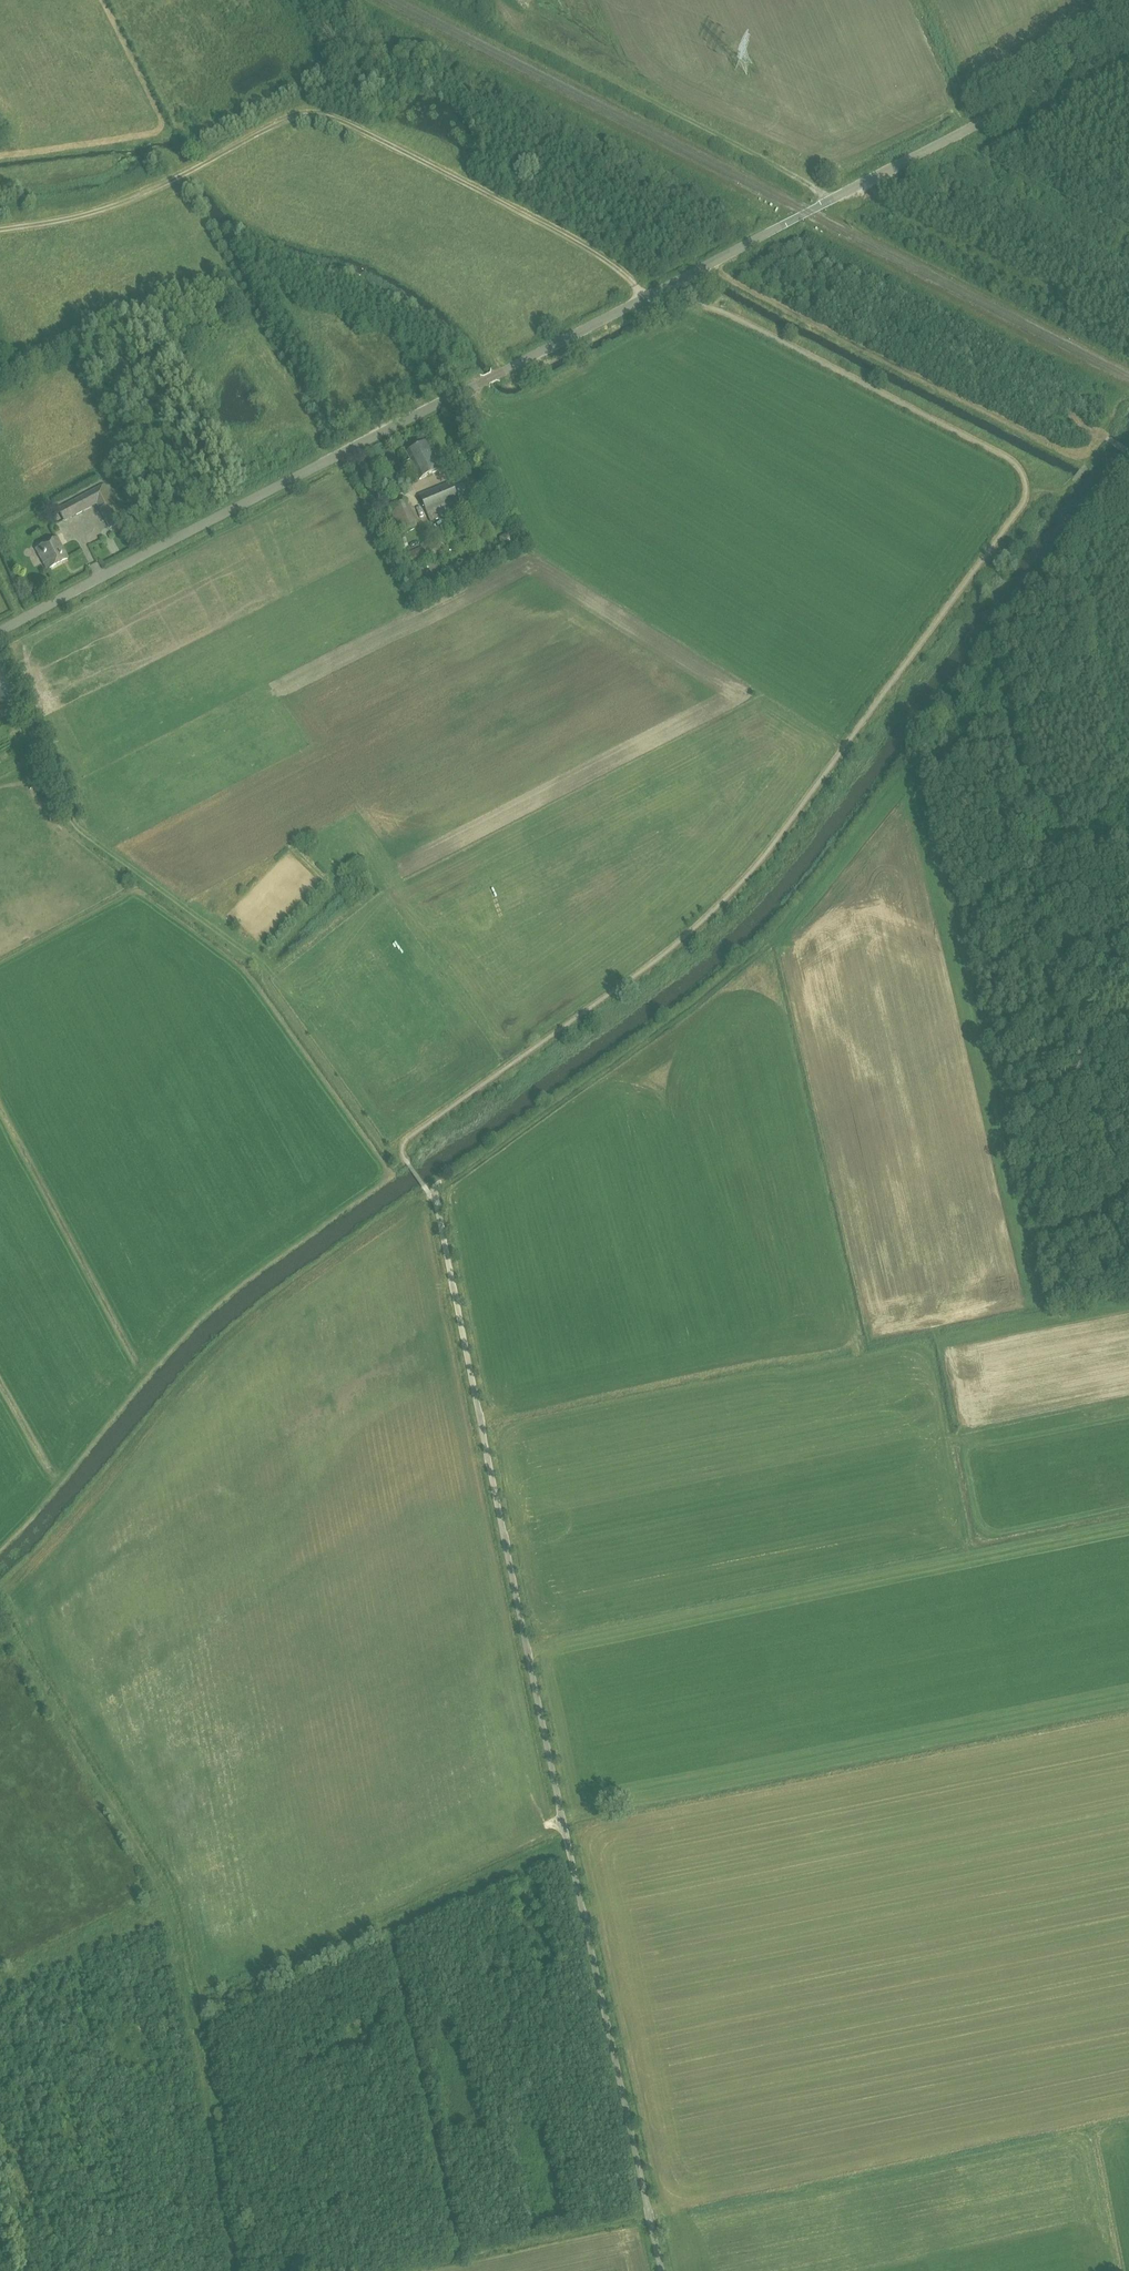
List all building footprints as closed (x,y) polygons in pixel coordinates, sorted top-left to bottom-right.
[(440,455),(436,457),(429,443),(407,454),(420,480),(442,469),(449,466),(446,459),(440,455)] [(379,478),(384,487),(397,481),(392,471),(379,478)] [(419,496),(426,513),(427,513),(430,522),(463,508),(451,482),(419,496)] [(103,485),(90,492),(82,496),(58,508),(65,521),(97,504),(106,522),(119,514),(103,485)] [(406,501),(383,511),(394,535),(417,525),(406,501)] [(36,549),(47,570),(69,558),(58,537),(36,549)] [(439,540),(403,555),(408,566),(444,551),(439,540)] [(0,707),(0,713),(2,717),(11,712),(7,704),(0,707)]
